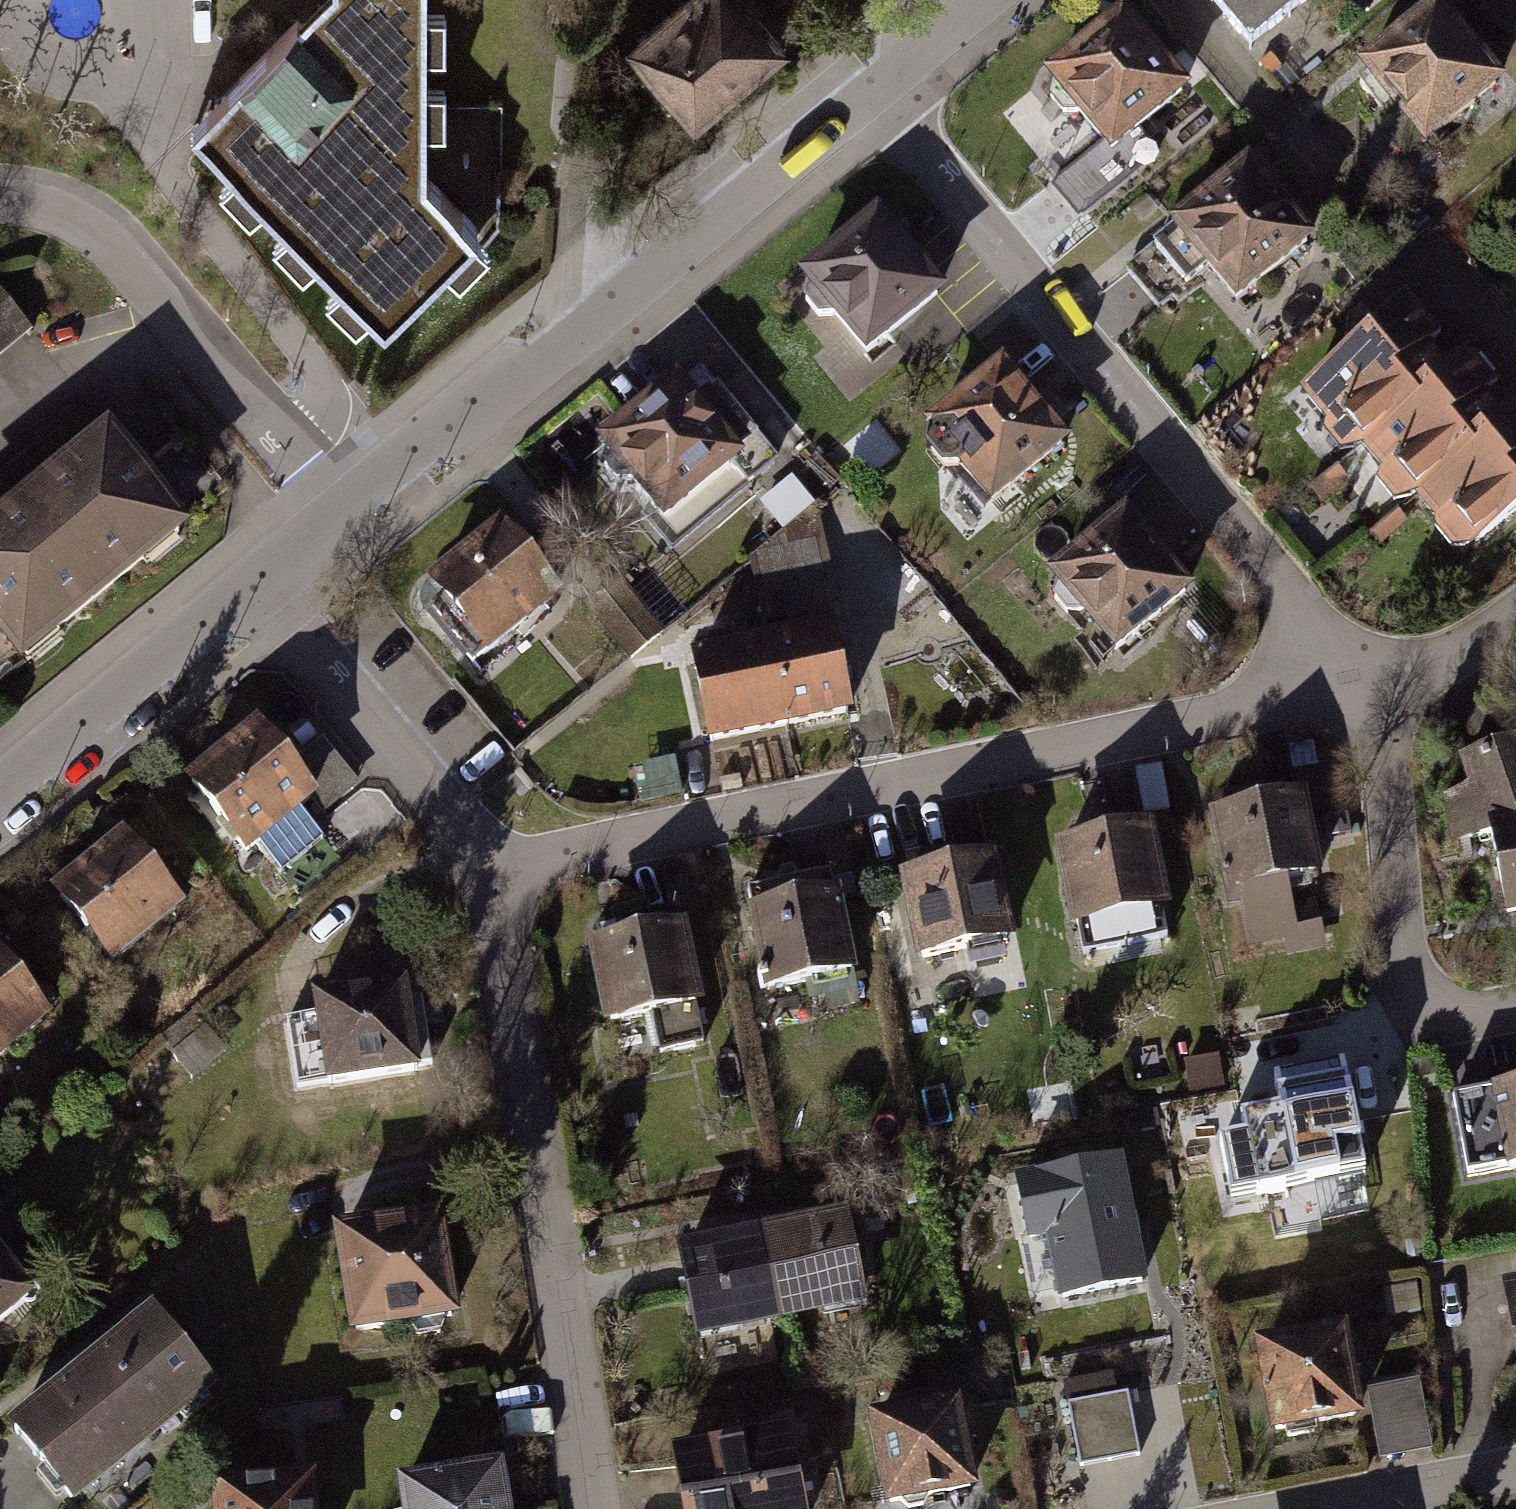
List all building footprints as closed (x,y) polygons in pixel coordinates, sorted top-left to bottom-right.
[(334,24),(315,22),(299,21),(192,126),(209,142),(384,318),(477,227),(427,177),(426,0),(334,0),(334,24)] [(631,43),(697,125),(795,47),(757,0),(685,0),(631,43)] [(1321,0),(1219,0),(1260,50),(1321,0)] [(1506,87),(1435,13),(1358,87),(1429,161),(1506,87)] [(1188,106),(1121,26),(1044,90),(1111,170),(1188,106)] [(1311,238),(1247,162),(1174,224),(1238,299),(1311,238)] [(877,222),(803,284),(872,366),(946,304),(908,259),(877,222)] [(30,329),(0,292),(0,354),(30,329)] [(1344,449),(1355,440),(1456,355),(1410,298),(1297,391),(1344,449)] [(1405,499),(1415,490),(1510,411),(1460,352),(1456,355),(1355,440),(1405,499)] [(700,374),(599,451),(673,547),(774,470),(700,374)] [(1000,375),(917,438),(980,519),(1062,455),(1000,375)] [(1510,411),(1415,490),(1462,551),(1515,507),(1515,406),(1510,411)] [(0,531),(0,665),(14,682),(182,544),(102,447),(0,531)] [(1194,594),(1129,516),(1046,585),(1110,663),(1194,594)] [(558,611),(497,537),(425,597),(487,670),(558,611)] [(767,660),(785,744),(851,730),(834,646),(767,660)] [(767,660),(694,674),(712,759),(785,744),(767,660)] [(313,811),(255,743),(181,805),(239,873),(313,811)] [(1456,761),(1506,930),(1515,927),(1515,743),(1456,761)] [(1301,807),(1213,827),(1230,904),(1318,884),(1301,807)] [(1159,837),(1063,858),(1080,937),(1176,915),(1159,837)] [(176,918),(120,849),(50,906),(105,975),(176,918)] [(1002,870),(898,890),(914,971),(1019,951),(1002,870)] [(836,906),(739,927),(755,998),(851,978),(836,906)] [(689,933),(589,953),(604,1027),(704,1008),(689,933)] [(0,966),(0,1069),(52,1030),(2,964),(0,966)] [(420,993),(331,1006),(343,1090),(432,1077),(420,993)] [(1342,1068),(1275,1082),(1281,1111),(1239,1120),(1243,1139),(1219,1144),(1230,1199),(1364,1172),(1342,1068)] [(1448,1098),(1464,1178),(1515,1167),(1515,1084),(1448,1098)] [(1140,1273),(1119,1163),(1021,1181),(1030,1230),(1051,1226),(1063,1288),(1140,1273)] [(847,1207),(764,1224),(784,1320),(867,1303),(847,1207)] [(330,1228),(347,1335),(454,1318),(437,1211),(330,1228)] [(784,1320),(764,1224),(678,1242),(698,1338),(784,1320)] [(47,1302),(0,1241),(0,1338),(47,1302)] [(1507,1305),(1515,1356),(1515,1303),(1507,1305)] [(67,1508),(75,1508),(219,1386),(158,1315),(10,1442),(67,1508)] [(1358,1428),(1347,1340),(1254,1352),(1266,1440),(1358,1428)] [(1137,1389),(1074,1396),(1081,1461),(1144,1454),(1137,1389)] [(965,1400),(867,1417),(880,1496),(979,1479),(965,1400)] [(785,1432),(669,1456),(680,1508),(802,1508),(785,1432)] [(494,1466),(397,1483),(401,1508),(502,1508),(494,1466)] [(321,1493),(216,1500),(217,1508),(322,1508),(321,1493)]
